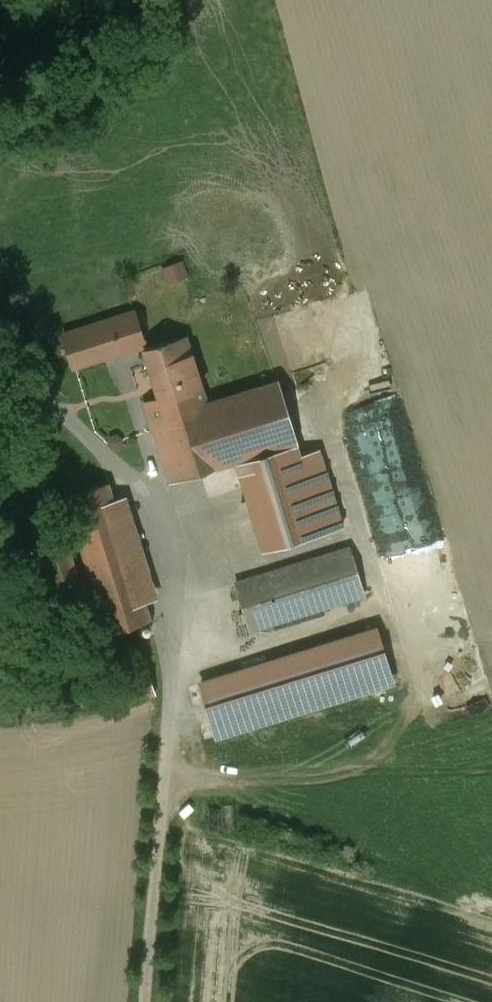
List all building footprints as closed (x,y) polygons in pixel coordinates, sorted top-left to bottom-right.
[(185,265),(164,271),(168,287),(190,281),(185,265)] [(124,296),(58,317),(74,367),(143,345),(127,295),(124,296)] [(185,339),(144,351),(159,398),(144,402),(153,431),(203,415),(208,413),(206,407),(201,390),(202,389),(191,355),(190,355),(185,339)] [(279,384),(206,407),(208,413),(203,415),(218,464),(296,440),(279,384)] [(203,415),(153,431),(169,483),(219,468),(218,464),(203,415)] [(319,450),(240,474),(264,552),(343,527),(319,450)] [(429,492),(424,457),(397,461),(400,486),(408,485),(409,494),(429,492)] [(108,484),(66,497),(108,633),(150,620),(108,484)] [(61,525),(37,532),(51,579),(75,573),(61,525)] [(349,548),(235,584),(250,630),(364,595),(349,548)] [(392,625),(207,675),(223,735),(409,685),(392,625)]
